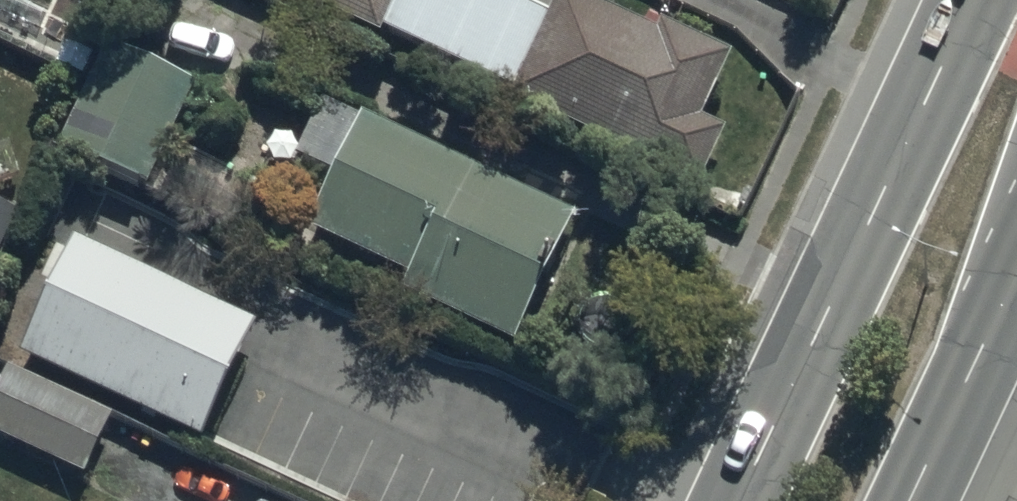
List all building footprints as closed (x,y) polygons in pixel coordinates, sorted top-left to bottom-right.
[(383,33),(386,26),(516,88),(513,94),(704,185),(731,128),(705,115),(736,51),(665,17),(661,26),(606,0),(556,0),(551,11),(528,0),(313,0),(383,33)] [(152,184),(195,80),(113,37),(64,143),(152,184)] [(579,214),(364,112),(313,226),(414,275),(408,289),(519,341),(579,214)] [(80,237),(26,352),(206,437),(260,323),(80,237)] [(9,368),(0,388),(0,434),(88,474),(114,417),(9,368)]
